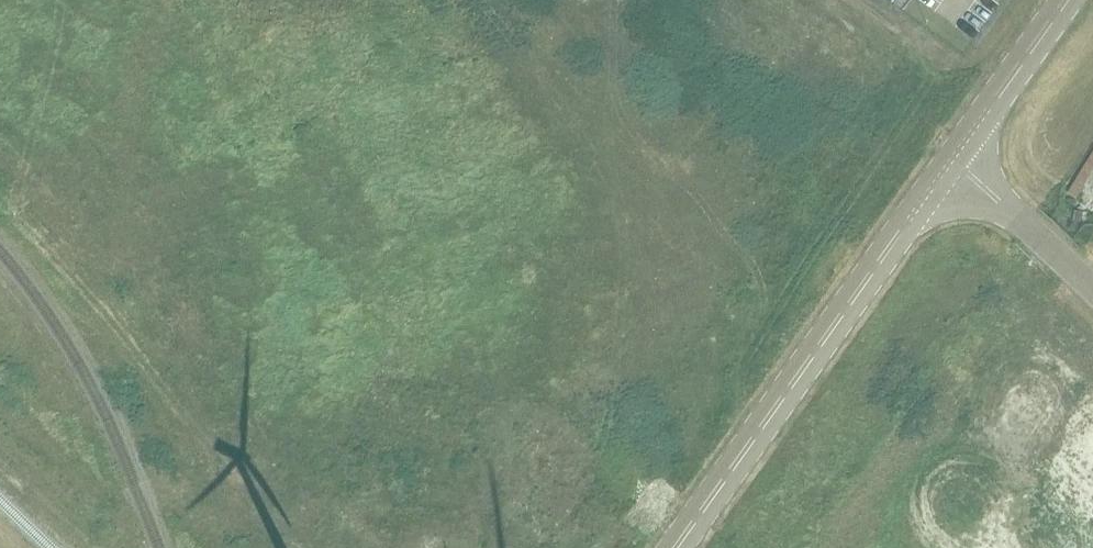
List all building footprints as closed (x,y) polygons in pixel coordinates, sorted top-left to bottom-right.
[(1077,424),(1092,440),(1092,408),(1077,424)] [(996,453),(958,492),(980,513),(986,507),(1029,547),(1061,515),(996,453)]
